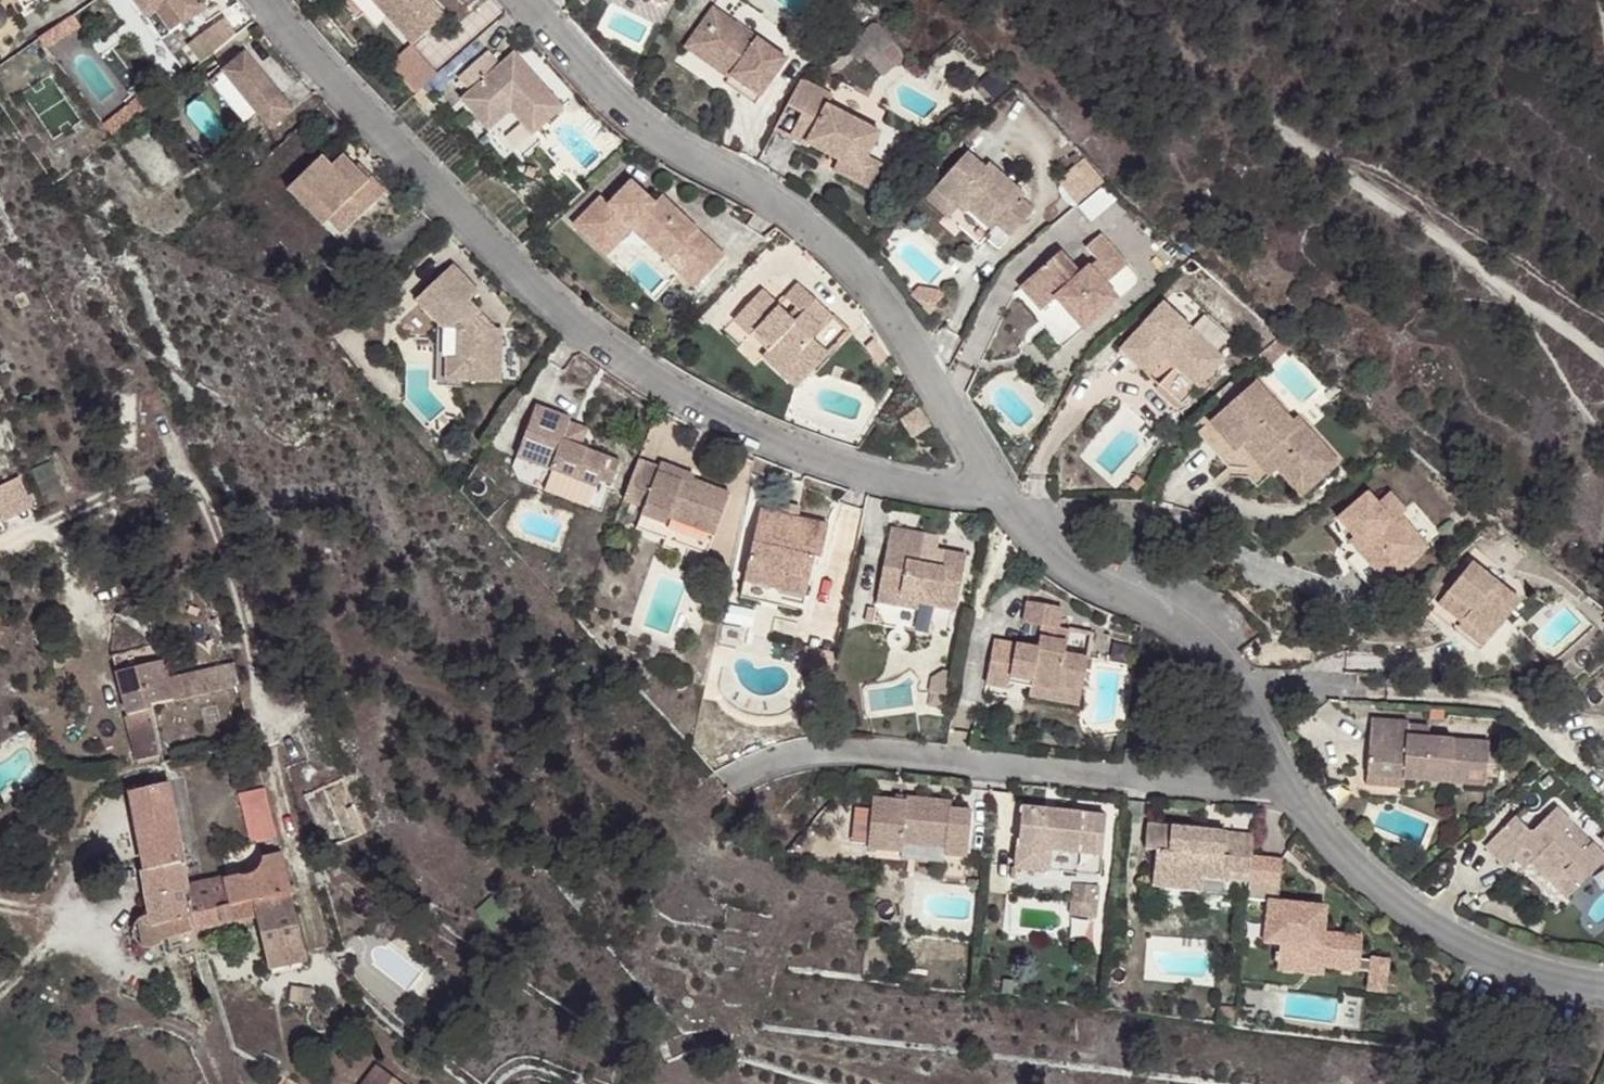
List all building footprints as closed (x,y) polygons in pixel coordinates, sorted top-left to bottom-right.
[(190,16),(177,0),(114,0),(129,23),(155,6),(172,29),(190,16)] [(361,0),(353,0),(345,6),(373,38),(385,29),(361,0)] [(385,29),(411,57),(442,31),(416,0),(361,0),(385,29)] [(698,43),(720,14),(710,6),(680,48),(721,79),(718,86),(752,109),(760,97),(729,72),(732,68),(698,43)] [(784,62),(720,14),(698,43),(732,68),(729,72),(760,97),(784,62)] [(879,76),(903,57),(874,22),(850,42),(879,76)] [(201,63),(226,43),(211,23),(186,46),(201,63)] [(561,108),(532,76),(523,84),(501,62),(497,65),(483,50),(453,78),(474,100),(462,111),(484,134),(508,112),(532,136),(561,108)] [(523,84),(532,76),(511,53),(501,62),(523,84)] [(219,74),(270,130),(290,109),(239,55),(219,74)] [(829,91),(813,82),(800,76),(784,103),(797,108),(817,118),(804,144),(827,155),(837,160),(840,160),(859,167),(865,155),(877,127),(822,103),(829,91)] [(817,118),(797,108),(784,135),(804,144),(817,118)] [(967,152),(934,186),(960,210),(965,204),(994,230),(1000,225),(1011,234),(1035,207),(1024,197),(1028,192),(990,159),(984,167),(967,152)] [(314,155),(288,178),(322,214),(328,208),(344,226),(377,195),(360,177),(358,180),(334,154),(322,163),(314,155)] [(1057,177),(1078,200),(1103,178),(1083,154),(1057,177)] [(878,161),(865,155),(859,167),(840,160),(837,160),(833,169),(866,184),(878,161)] [(322,214),(288,178),(277,189),(311,226),(322,214)] [(724,256),(658,194),(650,202),(626,180),(603,204),(596,197),(567,228),(604,263),(628,237),(687,294),(724,256)] [(960,210),(934,186),(925,196),(951,220),(960,210)] [(1085,218),(1111,203),(1101,187),(1076,202),(1085,218)] [(1096,251),(1088,258),(1079,265),(1062,246),(1016,285),(1067,342),(1121,295),(1107,278),(1128,258),(1101,227),(1085,241),(1096,251)] [(466,318),(473,312),(466,303),(474,294),(448,265),(410,303),(438,332),(440,390),(461,390),(462,384),(486,384),(487,363),(499,361),(500,331),(488,329),(476,331),(466,318)] [(799,358),(812,370),(828,352),(819,341),(837,320),(800,282),(786,294),(804,313),(795,323),(761,290),(736,317),(755,336),(762,330),(777,344),(769,350),(791,367),(799,358)] [(1170,347),(1198,377),(1217,359),(1161,299),(1114,337),(1144,370),(1161,354),(1170,347)] [(488,329),(473,312),(466,318),(476,331),(488,329)] [(755,336),(769,350),(777,344),(762,330),(755,336)] [(1274,368),(1294,351),(1281,339),(1262,356),(1274,368)] [(1189,386),(1198,377),(1170,347),(1161,354),(1189,386)] [(797,388),(812,370),(799,358),(791,367),(769,350),(763,357),(797,388)] [(487,363),(486,384),(499,383),(499,361),(487,363)] [(1264,458),(1276,475),(1296,496),(1333,465),(1294,419),(1287,426),(1251,385),(1209,420),(1234,451),(1216,464),(1224,474),(1249,469),(1254,463),(1257,465),(1264,458)] [(553,476),(582,485),(597,491),(600,486),(611,491),(621,465),(565,444),(572,424),(532,409),(513,459),(553,476)] [(899,428),(911,447),(927,433),(915,414),(899,428)] [(1234,451),(1209,420),(1191,434),(1216,464),(1234,451)] [(1270,479),(1276,475),(1264,458),(1257,465),(1270,479)] [(659,469),(639,463),(624,500),(645,509),(637,532),(709,558),(733,496),(695,480),(694,487),(657,475),(659,469)] [(660,464),(659,469),(657,475),(694,487),(695,480),(696,476),(660,464)] [(574,505),(582,485),(553,476),(547,494),(574,505)] [(31,511),(16,478),(0,485),(0,517),(3,523),(31,511)] [(1414,542),(1423,534),(1412,519),(1417,515),(1397,490),(1381,501),(1376,496),(1348,519),(1364,541),(1369,537),(1377,548),(1367,557),(1368,558),(1389,583),(1425,554),(1414,542)] [(785,507),(783,520),(800,522),(802,512),(785,507)] [(800,522),(783,520),(765,514),(748,585),(809,600),(817,563),(826,564),(832,531),(800,522)] [(921,570),(923,558),(926,539),(892,531),(878,603),(898,609),(900,596),(922,601),(922,609),(958,614),(968,563),(965,559),(942,555),(941,562),(940,571),(921,570)] [(1434,547),(1423,534),(1414,542),(1425,554),(1434,547)] [(1369,537),(1364,541),(1358,546),(1367,557),(1377,548),(1369,537)] [(941,562),(923,558),(921,570),(940,571),(941,562)] [(1380,590),(1389,583),(1368,558),(1358,566),(1380,590)] [(1487,633),(1516,596),(1472,559),(1437,603),(1459,621),(1464,615),(1487,633)] [(809,600),(748,585),(745,600),(805,614),(809,600)] [(900,596),(898,609),(921,615),(922,609),(922,601),(900,596)] [(1077,705),(1085,660),(1064,656),(1069,627),(1059,624),(1060,608),(1020,602),(1017,621),(1037,624),(1034,646),(996,640),(989,680),(1009,684),(1012,679),(1033,682),(1032,699),(1077,705)] [(1431,611),(1476,647),(1487,633),(1464,615),(1459,621),(1437,603),(1431,611)] [(158,704),(249,685),(243,656),(162,672),(160,664),(148,666),(146,664),(124,672),(127,687),(143,758),(168,753),(158,704)] [(1470,768),(1488,771),(1491,740),(1431,735),(1412,735),(1411,721),(1411,719),(1377,713),(1371,759),(1390,762),(1390,773),(1425,777),(1468,782),(1470,768)] [(1412,735),(1431,735),(1432,725),(1411,721),(1412,735)] [(1423,786),(1425,777),(1390,773),(1390,762),(1371,759),(1368,780),(1423,786)] [(1487,784),(1488,771),(1470,768),(1468,782),(1487,784)] [(192,881),(172,776),(134,784),(150,865),(146,866),(158,924),(173,921),(198,916),(192,881)] [(871,848),(906,850),(906,843),(949,846),(948,855),(969,857),(974,809),(953,808),(954,802),(911,799),(911,805),(873,803),(871,848)] [(1531,862),(1566,895),(1603,858),(1603,854),(1592,841),(1584,850),(1563,829),(1574,819),(1558,803),(1532,828),(1517,812),(1485,842),(1504,863),(1513,853),(1524,841),(1538,854),(1531,862)] [(1104,875),(1112,815),(1026,806),(1021,864),(1104,875)] [(1254,854),(1256,836),(1227,833),(1227,843),(1207,842),(1207,830),(1150,823),(1149,848),(1161,852),(1159,873),(1230,885),(1232,868),(1253,874),(1254,854)] [(1227,843),(1227,833),(1207,830),(1207,842),(1227,843)] [(1525,866),(1531,862),(1538,854),(1524,841),(1513,853),(1525,866)] [(906,843),(906,850),(905,858),(947,861),(948,855),(949,846),(906,843)] [(202,931),(262,917),(273,965),(309,958),(296,891),(286,851),(266,854),(267,860),(265,866),(259,871),(253,871),(248,872),(245,869),(192,881),(198,916),(202,931)] [(1252,885),(1250,899),(1272,902),(1268,940),(1284,941),(1284,951),(1277,950),(1277,964),(1282,964),(1283,969),(1331,974),(1333,967),(1345,969),(1346,958),(1367,961),(1371,951),(1373,933),(1332,928),(1332,921),(1313,920),(1313,900),(1286,897),(1289,859),(1254,854),(1253,874),(1252,885)] [(1230,885),(1252,885),(1253,874),(1232,868),(1230,885)] [(1229,896),(1230,885),(1159,873),(1149,874),(1149,888),(1229,896)] [(1334,903),(1313,900),(1313,920),(1332,921),(1334,903)] [(1346,958),(1345,969),(1378,971),(1376,986),(1394,988),(1396,954),(1380,949),(1379,953),(1371,951),(1367,961),(1346,958)] [(372,1066),(358,1083),(398,1083),(372,1066)]
